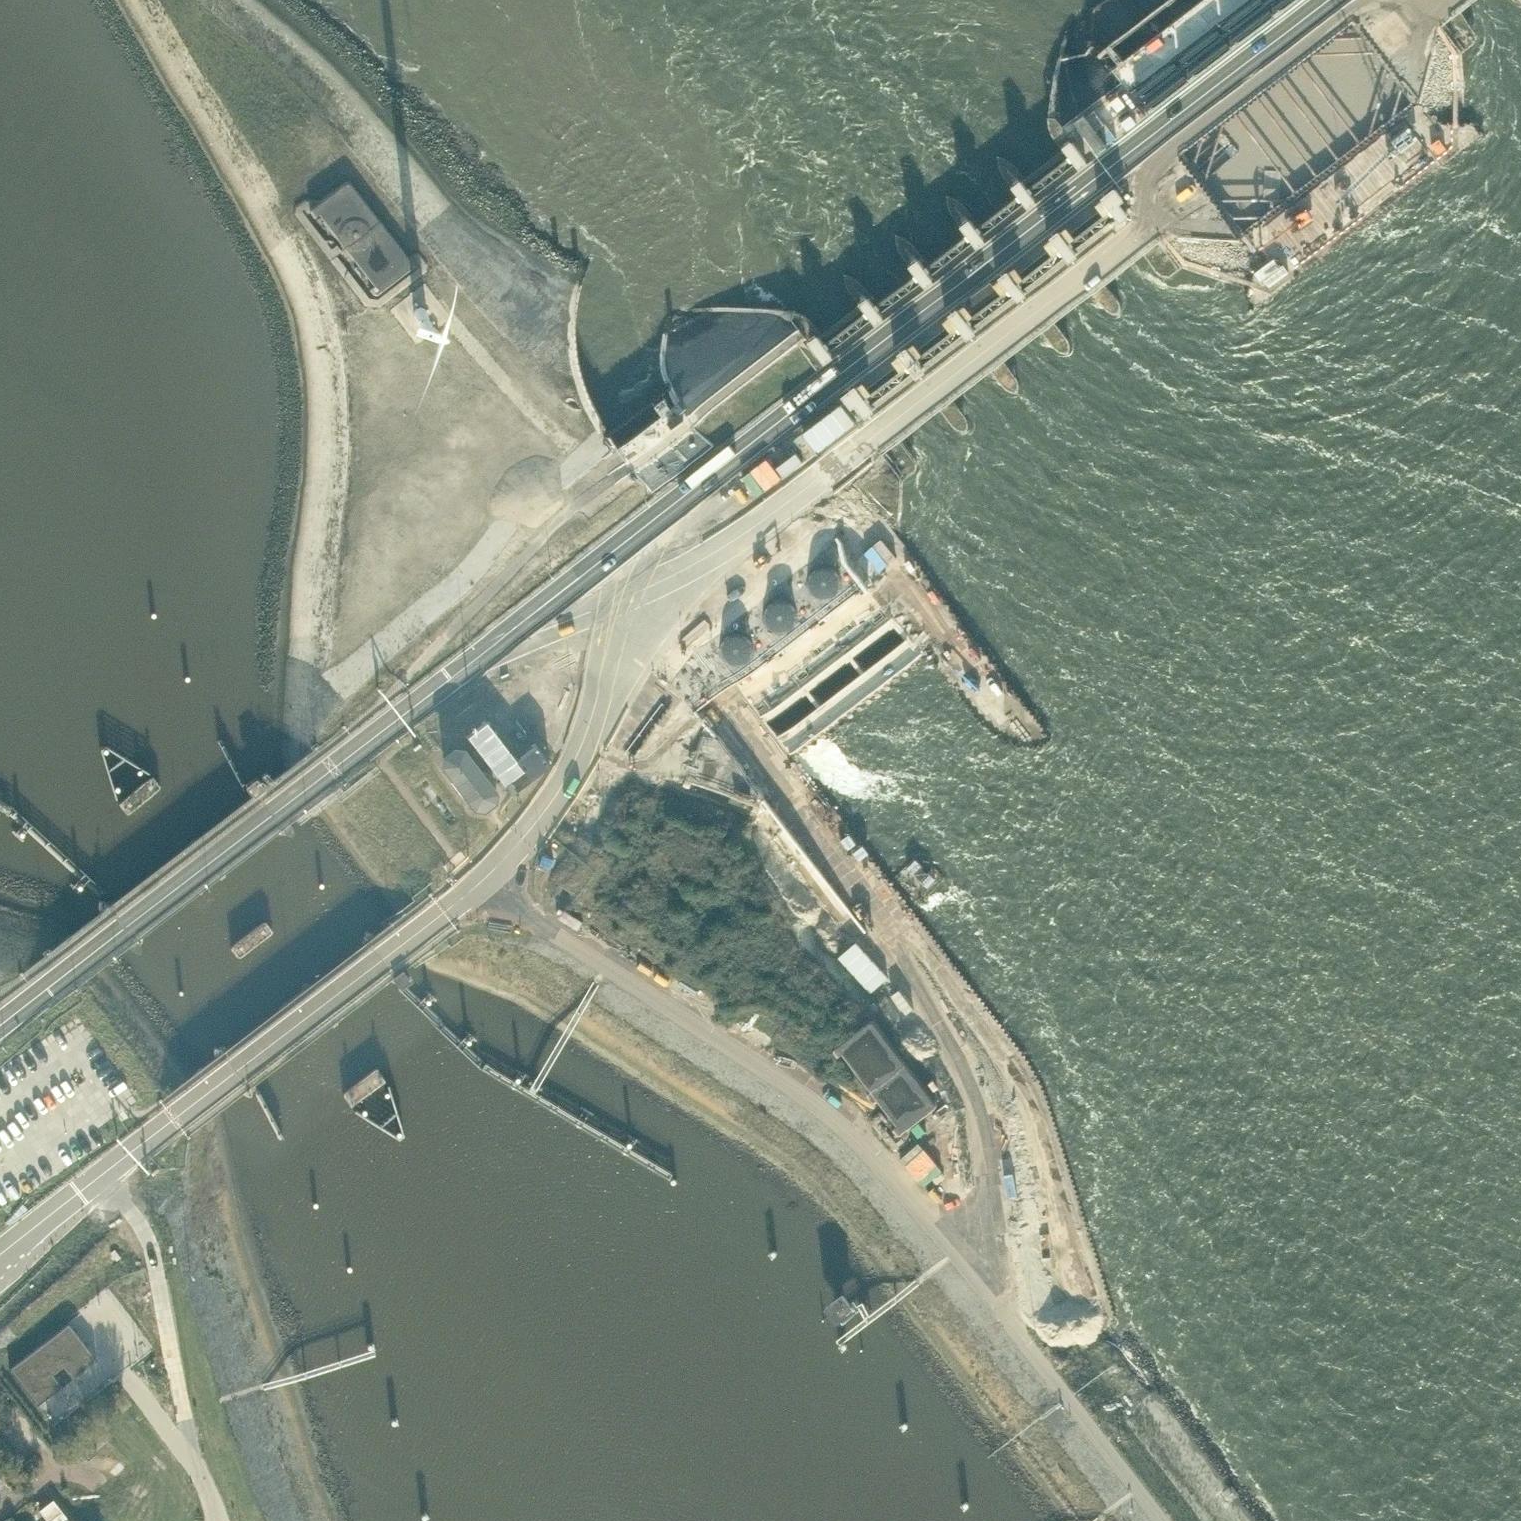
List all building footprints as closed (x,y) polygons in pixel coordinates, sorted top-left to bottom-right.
[(1075,140),(1066,147),(1082,167),(1090,160),(1075,140)] [(1024,179),(1015,186),(1031,206),(1039,200),(1024,179)] [(426,264),(419,255),(415,255),(409,258),(351,184),(345,182),(321,201),(303,200),(296,205),(295,213),(366,304),(379,306),(423,272),(425,270),(426,264)] [(1130,197),(1122,187),(1102,203),(1110,213),(1115,209),(1126,222),(1134,216),(1124,202),(1130,197)] [(974,217),(965,224),(980,244),(989,238),(974,217)] [(1080,237),(1072,227),(1052,242),(1060,253),(1066,248),(1076,262),(1085,255),(1074,242),(1080,237)] [(923,258),(914,265),(930,285),(939,279),(923,258)] [(1030,276),(1022,266),(1002,281),(1010,292),(1015,287),(1026,301),(1034,294),(1024,281),(1030,276)] [(995,281),(982,291),(990,300),(1002,290),(995,281)] [(872,298),(864,304),(879,325),(888,318),(872,298)] [(978,315),(970,304),(949,320),(957,330),(963,326),(973,340),(982,333),(972,320),(978,315)] [(414,314),(414,316),(416,318),(416,319),(419,320),(421,321),(424,320),(426,319),(427,317),(428,314),(427,312),(426,310),(425,308),(422,307),(420,307),(417,307),(415,309),(414,311),(414,314)] [(438,332),(437,329),(434,326),(428,330),(431,334),(433,336),(438,332)] [(821,337),(812,343),(828,364),(837,357),(821,337)] [(929,352),(921,342),(900,357),(908,368),(914,364),(924,377),(933,370),(922,357),(929,352)] [(869,397),(861,387),(841,403),(849,413),(854,409),(865,422),(874,416),(863,402),(869,397)] [(440,754),(439,765),(472,809),(483,811),(495,801),(496,791),(463,747),(452,746),(440,754)] [(257,778),(245,787),(253,798),(254,798),(265,789),(257,778)] [(152,781),(120,805),(129,816),(160,792),(152,781)] [(266,929),(234,953),(243,963),(274,939),(266,929)] [(402,971),(392,979),(400,990),(411,981),(402,971)] [(935,1104),(878,1030),(873,1022),(869,1021),(836,1048),(835,1050),(839,1056),(843,1054),(871,1091),(867,1094),(875,1104),(879,1101),(898,1125),(894,1128),(897,1133),(892,1137),(887,1130),(888,1121),(880,1111),(874,1116),(873,1124),(891,1149),(899,1150),(907,1144),(910,1127),(935,1107),(935,1104)] [(379,1075),(347,1099),(356,1110),(388,1086),(379,1075)] [(837,1321),(842,1318),(856,1307),(850,1298),(844,1291),(825,1305),(837,1321)] [(68,1322),(10,1367),(37,1403),(96,1358),(68,1322)] [(61,1512),(52,1499),(38,1510),(46,1520),(68,1520),(61,1512)]
